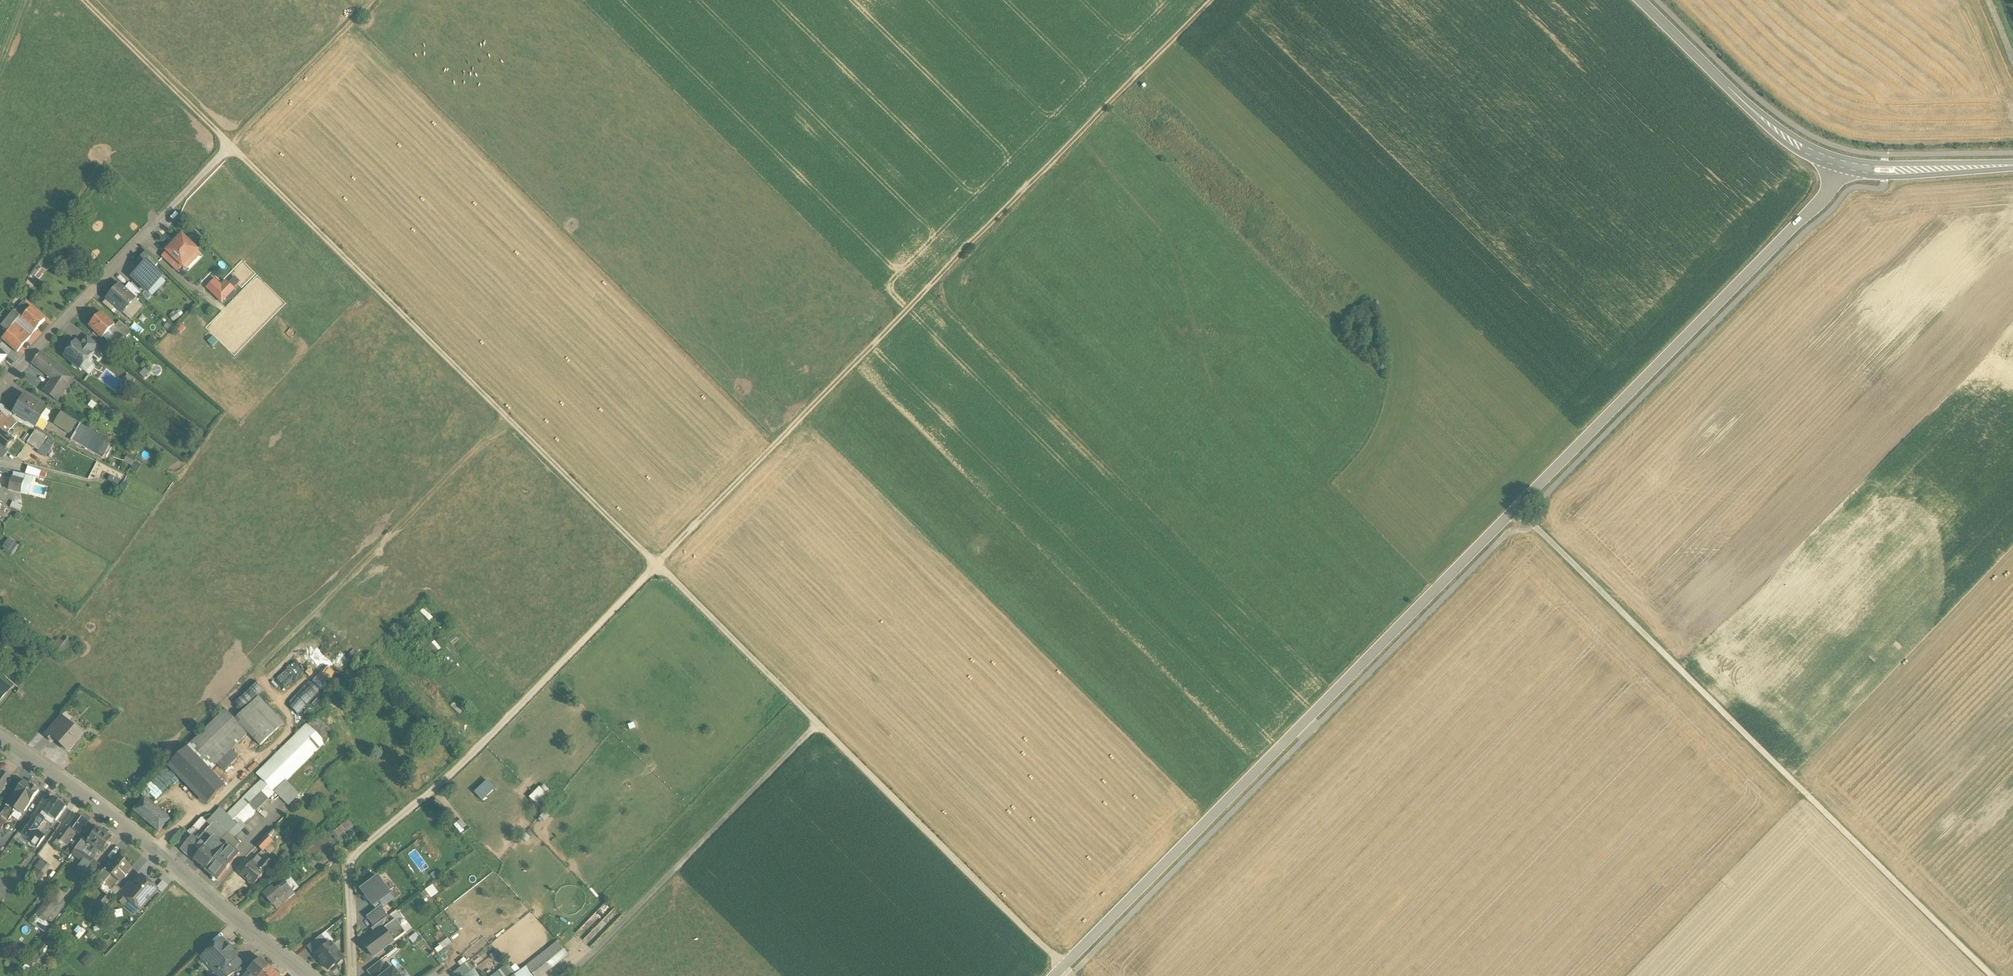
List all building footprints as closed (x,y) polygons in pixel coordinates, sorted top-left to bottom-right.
[(182,236),(167,251),(182,266),(197,251),(182,236)] [(182,266),(167,251),(162,256),(177,271),(182,266)] [(141,258),(153,269),(159,264),(146,252),(141,258)] [(132,278),(149,293),(162,278),(153,269),(146,263),(132,278)] [(31,274),(24,284),(31,290),(39,280),(31,274)] [(238,284),(233,279),(228,283),(234,289),(238,284)] [(213,281),(207,288),(221,302),(234,289),(228,283),(221,290),(213,281)] [(142,295),(129,283),(124,289),(135,299),(137,301),(142,295)] [(124,289),(119,285),(107,299),(123,313),(135,299),(124,289)] [(29,306),(23,301),(20,305),(27,312),(31,308),(29,306)] [(33,310),(31,308),(27,312),(20,305),(15,311),(22,318),(21,319),(36,331),(45,321),(35,312),(35,311),(33,310)] [(15,311),(1,327),(5,330),(0,336),(0,337),(2,338),(2,339),(17,352),(36,331),(21,319),(22,318),(15,311)] [(181,317),(177,311),(170,316),(174,322),(181,317)] [(114,326),(101,314),(89,326),(102,338),(109,331),(114,326)] [(132,332),(121,322),(116,327),(125,335),(127,338),(132,332)] [(116,327),(114,325),(114,326),(109,331),(119,341),(125,335),(116,327)] [(98,345),(88,337),(81,345),(91,354),(98,345)] [(81,345),(76,342),(65,356),(73,363),(73,365),(76,368),(79,368),(80,368),(91,354),(81,345)] [(61,369),(40,352),(32,363),(46,374),(52,379),(61,369)] [(61,369),(52,379),(53,379),(43,392),(57,401),(73,378),(61,369)] [(140,374),(145,379),(150,373),(146,369),(140,374)] [(134,380),(127,374),(122,380),(130,386),(134,380)] [(46,410),(24,396),(14,413),(36,427),(46,410)] [(1,405),(0,406),(0,413),(12,425),(14,426),(17,422),(11,416),(12,415),(1,405)] [(0,413),(0,430),(4,434),(12,425),(0,413)] [(73,420),(63,413),(56,424),(67,430),(73,420)] [(23,426),(17,422),(14,426),(19,430),(23,426)] [(102,437),(81,424),(71,441),(93,453),(102,437)] [(0,430),(0,446),(5,449),(13,440),(6,435),(4,434),(0,430)] [(39,451),(48,437),(36,431),(27,443),(39,451)] [(0,446),(0,459),(3,459),(9,453),(0,446)] [(136,460),(128,455),(124,462),(133,467),(132,469),(137,472),(141,466),(135,463),(136,460)] [(29,468),(27,474),(40,478),(42,473),(29,468)] [(24,480),(12,477),(9,489),(21,492),(24,480)] [(129,485),(123,482),(120,488),(125,491),(129,485)] [(20,547),(9,540),(3,549),(14,556),(20,547)] [(76,641),(65,633),(51,652),(61,660),(76,641)] [(0,652),(11,642),(6,637),(1,641),(0,640),(0,652)] [(436,641),(426,648),(430,656),(441,649),(436,641)] [(10,688),(0,680),(0,701),(10,688)] [(259,699),(234,722),(248,737),(260,749),(284,725),(259,699)] [(224,712),(186,747),(211,773),(218,767),(224,774),(240,759),(233,752),(248,737),(234,722),(224,712)] [(83,735),(61,717),(45,735),(53,742),(55,739),(68,752),(83,735)] [(307,725),(293,740),(309,756),(324,742),(307,725)] [(235,823),(224,835),(230,841),(244,827),(242,824),(276,790),(285,781),(309,756),(293,740),(257,775),(263,780),(227,816),(235,823)] [(211,773),(186,747),(170,764),(208,803),(225,787),(211,773)] [(0,776),(0,790),(9,778),(2,773),(0,776)] [(482,800),(497,788),(490,779),(475,792),(482,800)] [(31,786),(24,781),(15,793),(15,794),(30,804),(39,791),(38,791),(40,789),(32,784),(31,786)] [(299,794),(285,781),(276,790),(290,803),(299,794)] [(544,783),(531,796),(539,805),(553,792),(544,783)] [(30,804),(15,794),(15,793),(7,804),(15,809),(23,814),(30,804)] [(146,797),(134,811),(146,822),(157,810),(147,801),(148,799),(146,797)] [(170,813),(183,809),(180,797),(167,801),(170,813)] [(65,807),(53,798),(49,803),(47,802),(40,810),(46,815),(56,821),(65,807)] [(15,809),(7,804),(7,805),(7,806),(1,815),(9,820),(12,816),(15,811),(15,810),(15,809)] [(214,836),(218,841),(224,835),(235,823),(227,816),(220,808),(207,821),(212,826),(208,830),(214,836)] [(23,814),(15,809),(15,810),(15,811),(12,816),(18,821),(23,814)] [(40,810),(35,818),(41,822),(46,815),(40,810)] [(169,820),(157,810),(146,822),(159,832),(169,820)] [(88,823),(76,814),(63,832),(69,836),(73,830),(79,835),(81,832),(84,834),(88,829),(85,827),(88,823)] [(35,818),(23,834),(32,840),(30,843),(37,847),(44,837),(35,830),(41,822),(35,818)] [(332,830),(338,841),(358,830),(352,820),(332,830)] [(111,839),(98,830),(89,843),(88,843),(89,843),(102,852),(104,848),(107,850),(109,847),(106,845),(111,839)] [(69,836),(63,832),(57,840),(60,842),(63,844),(69,836)] [(219,845),(213,853),(217,857),(226,845),(230,841),(224,835),(218,841),(221,843),(219,845)] [(267,835),(256,846),(262,851),(273,841),(267,835)] [(200,843),(192,836),(181,849),(194,860),(200,852),(196,848),(200,843)] [(214,836),(205,847),(204,847),(200,852),(194,860),(206,870),(217,857),(213,853),(219,845),(221,843),(218,841),(214,836)] [(89,843),(83,839),(76,849),(82,853),(89,843),(88,843),(89,843)] [(330,843),(315,857),(319,862),(335,847),(330,843)] [(217,857),(206,870),(218,880),(239,855),(226,845),(217,857)] [(82,853),(76,849),(72,854),(77,858),(80,860),(84,854),(82,853)] [(77,858),(72,854),(68,859),(73,863),(77,858)] [(84,854),(80,860),(89,866),(93,861),(84,854)] [(131,868),(117,856),(105,870),(111,875),(119,882),(131,868)] [(258,868),(251,862),(241,874),(254,885),(264,873),(272,864),(266,859),(258,868)] [(42,860),(36,869),(44,874),(50,866),(42,860)] [(101,866),(93,861),(89,866),(85,871),(93,876),(101,866)] [(44,874),(36,869),(29,878),(37,884),(44,874)] [(105,870),(99,878),(104,883),(111,875),(105,870)] [(148,883),(141,877),(133,887),(128,894),(132,898),(129,900),(140,910),(157,890),(148,882),(148,883)] [(379,878),(361,891),(377,910),(381,907),(378,902),(390,894),(379,878)] [(61,882),(35,915),(45,922),(53,911),(54,911),(70,889),(61,882)] [(286,882),(275,891),(272,887),(263,894),(272,905),(273,904),(276,909),(288,899),(285,895),(291,889),(286,882)] [(122,891),(115,899),(124,906),(129,900),(132,898),(128,894),(133,887),(128,883),(122,891)] [(115,885),(106,896),(113,901),(115,899),(122,891),(115,885)] [(434,885),(420,892),(424,900),(438,892),(434,885)] [(377,910),(367,918),(374,927),(386,918),(388,917),(381,907),(377,910)] [(374,927),(371,929),(375,934),(377,933),(390,924),(386,918),(374,927)] [(390,924),(377,933),(375,934),(363,943),(373,957),(406,933),(396,920),(390,924)] [(44,930),(34,944),(47,954),(57,940),(44,930)] [(321,936),(307,947),(315,957),(316,956),(316,955),(328,945),(321,936)] [(237,956),(222,940),(202,959),(216,974),(218,972),(219,973),(227,965),(237,956)] [(328,945),(316,955),(316,956),(322,962),(320,963),(323,966),(325,967),(328,970),(336,964),(336,965),(337,964),(335,962),(341,957),(343,960),(344,959),(331,943),(328,945)] [(533,975),(543,975),(568,956),(557,943),(526,967),(533,975)] [(494,960),(501,955),(498,950),(491,955),(494,960)] [(89,967),(96,958),(89,952),(82,960),(89,967)] [(248,970),(254,975),(260,975),(269,967),(260,958),(248,970)] [(367,972),(370,975),(383,975),(389,971),(381,960),(367,972)] [(219,973),(218,972),(216,974),(214,975),(215,975),(231,975),(235,973),(227,965),(219,973)] [(269,967),(260,975),(278,975),(269,967)] [(505,968),(494,975),(511,975),(505,968)]
